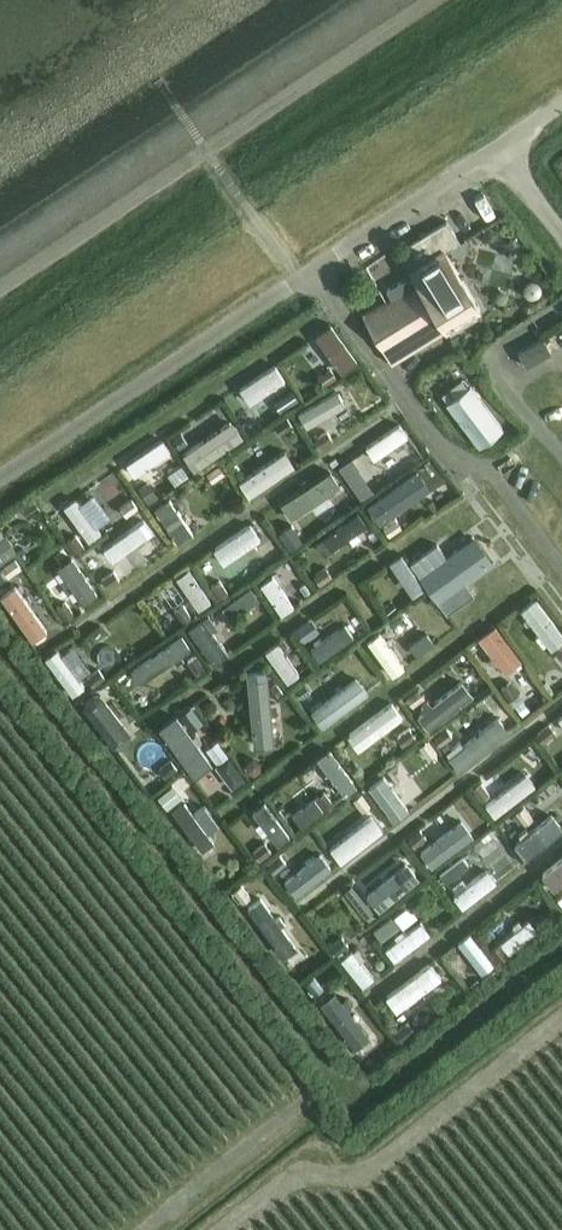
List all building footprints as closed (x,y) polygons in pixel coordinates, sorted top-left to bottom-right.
[(479,308),(467,288),(445,252),(459,243),(446,220),(407,244),(418,263),(409,269),(417,283),(363,315),(391,362),(479,308)] [(486,238),(485,255),(516,257),(518,226),(473,223),(472,237),(486,238)] [(526,279),(540,287),(548,275),(534,266),(526,279)] [(335,311),(321,324),(353,361),(368,348),(335,311)] [(519,352),(526,364),(551,350),(544,337),(519,352)] [(280,348),(240,373),(253,394),(293,368),(280,348)] [(346,379),(304,395),(310,412),(353,396),(346,379)] [(478,445),(501,427),(470,386),(447,403),(478,445)] [(369,431),(382,448),(415,423),(402,405),(369,431)] [(241,407),(191,438),(202,456),(252,425),(241,407)] [(138,460),(178,445),(172,427),(131,442),(138,460)] [(257,486),(302,452),(289,435),(244,470),(257,486)] [(368,482),(391,519),(406,510),(401,501),(440,477),(422,448),(368,482)] [(330,452),(275,495),(292,516),(347,473),(330,452)] [(96,491),(125,472),(118,461),(89,480),(96,491)] [(86,485),(72,493),(94,532),(108,524),(86,485)] [(177,485),(160,497),(184,528),(200,516),(177,485)] [(324,530),(339,548),(379,514),(363,496),(324,530)] [(93,546),(97,550),(111,539),(121,552),(162,520),(149,502),(93,546)] [(256,507),(216,530),(229,553),(269,529),(256,507)] [(1,514),(0,515),(0,545),(15,534),(1,514)] [(491,563),(473,538),(446,557),(436,543),(410,562),(438,601),(491,563)] [(201,549),(213,563),(224,553),(212,539),(201,549)] [(16,565),(31,552),(22,541),(7,554),(16,565)] [(60,581),(74,574),(82,590),(100,581),(83,547),(51,563),(60,581)] [(283,559),(297,574),(307,564),(293,549),(283,559)] [(201,599),(216,592),(198,555),(183,563),(201,599)] [(281,562),(264,573),(285,605),(302,594),(281,562)] [(24,569),(10,577),(35,623),(49,615),(24,569)] [(527,592),(561,656),(561,610),(547,582),(527,592)] [(157,605),(140,590),(131,601),(121,593),(111,606),(137,628),(157,605)] [(198,615),(221,651),(237,641),(215,605),(198,615)] [(332,648),(361,626),(348,609),(319,631),(332,648)] [(509,660),(528,649),(505,610),(486,621),(509,660)] [(134,643),(144,665),(201,640),(191,619),(134,643)] [(389,622),(373,630),(392,664),(408,655),(389,622)] [(285,626),(271,634),(291,671),(305,664),(285,626)] [(77,685),(91,677),(68,636),(54,644),(77,685)] [(250,736),(277,736),(277,659),(247,659),(247,686),(230,686),(230,696),(250,697),(250,736)] [(435,687),(419,671),(407,682),(440,717),(479,679),(463,661),(435,687)] [(328,718),(343,710),(321,666),(305,674),(328,718)] [(120,736),(132,727),(102,683),(90,692),(120,736)] [(346,720),(360,740),(410,706),(397,686),(346,720)] [(467,760),(516,716),(498,698),(450,741),(467,760)] [(184,703),(167,715),(213,781),(230,769),(184,703)] [(350,787),(366,776),(335,734),(320,745),(350,787)] [(561,792),(561,757),(545,771),(561,792)] [(321,758),(293,773),(310,805),(326,796),(321,786),(332,780),(321,758)] [(499,802),(543,776),(532,759),(488,785),(499,802)] [(388,764),(375,773),(396,803),(409,795),(388,764)] [(292,823),(264,789),(250,800),(268,822),(255,833),(264,845),(292,823)] [(349,852),(390,816),(374,797),(332,832),(349,852)] [(522,832),(537,847),(561,822),(561,806),(555,799),(522,832)] [(466,804),(424,835),(440,856),(481,824),(466,804)] [(495,816),(481,826),(500,850),(513,840),(495,816)] [(303,884),(344,853),(330,835),(289,866),(303,884)] [(561,877),(561,842),(543,855),(559,879),(561,877)] [(447,862),(470,895),(505,870),(492,852),(472,866),(462,852),(447,862)] [(370,882),(383,898),(416,873),(404,856),(370,882)] [(344,915),(360,911),(352,883),(337,887),(344,915)] [(516,940),(544,915),(528,897),(500,922),(516,940)] [(399,947),(438,924),(430,910),(391,933),(399,947)] [(488,964),(501,952),(473,919),(459,931),(488,964)] [(347,947),(368,975),(383,965),(362,936),(347,947)] [(402,1000),(450,968),(435,945),(387,977),(402,1000)] [(361,1039),(376,1030),(346,982),(331,991),(361,1039)]
